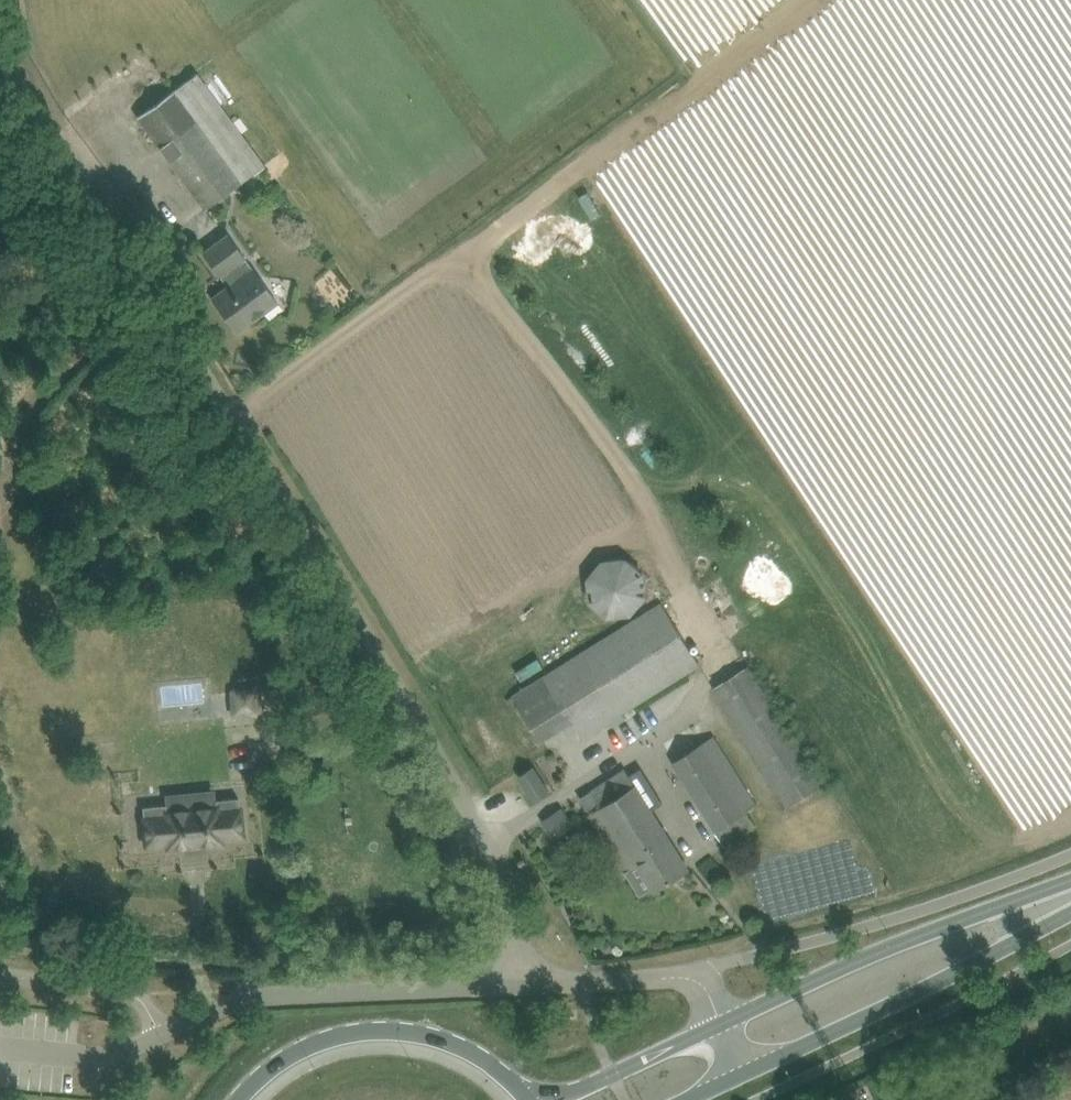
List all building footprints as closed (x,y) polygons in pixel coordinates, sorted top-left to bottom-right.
[(137,115),(205,208),(265,164),(198,72),(137,115)] [(270,319),(284,309),(253,266),(250,268),(243,259),(245,256),(228,233),(202,251),(220,275),(223,273),(230,283),(211,297),(236,332),(264,311),(270,319)] [(626,548),(594,583),(605,593),(599,599),(626,624),(664,583),(626,548)] [(583,737),(700,664),(662,602),(588,650),(546,676),(573,720),(583,737)] [(714,686),(765,766),(790,805),(823,784),(799,746),(748,665),(714,686)] [(255,690),(233,691),(234,713),(256,712),(255,690)] [(757,803),(742,780),(713,735),(673,761),(701,806),(726,844),(756,825),(746,810),(757,803)] [(534,765),(520,774),(535,798),(549,790),(534,765)] [(688,868),(625,769),(592,790),(602,806),(591,813),(628,871),(639,864),(655,889),(688,868)] [(166,804),(143,806),(147,844),(168,842),(169,846),(221,841),(221,837),(243,834),(239,797),(216,799),(216,805),(167,810),(166,804)]
